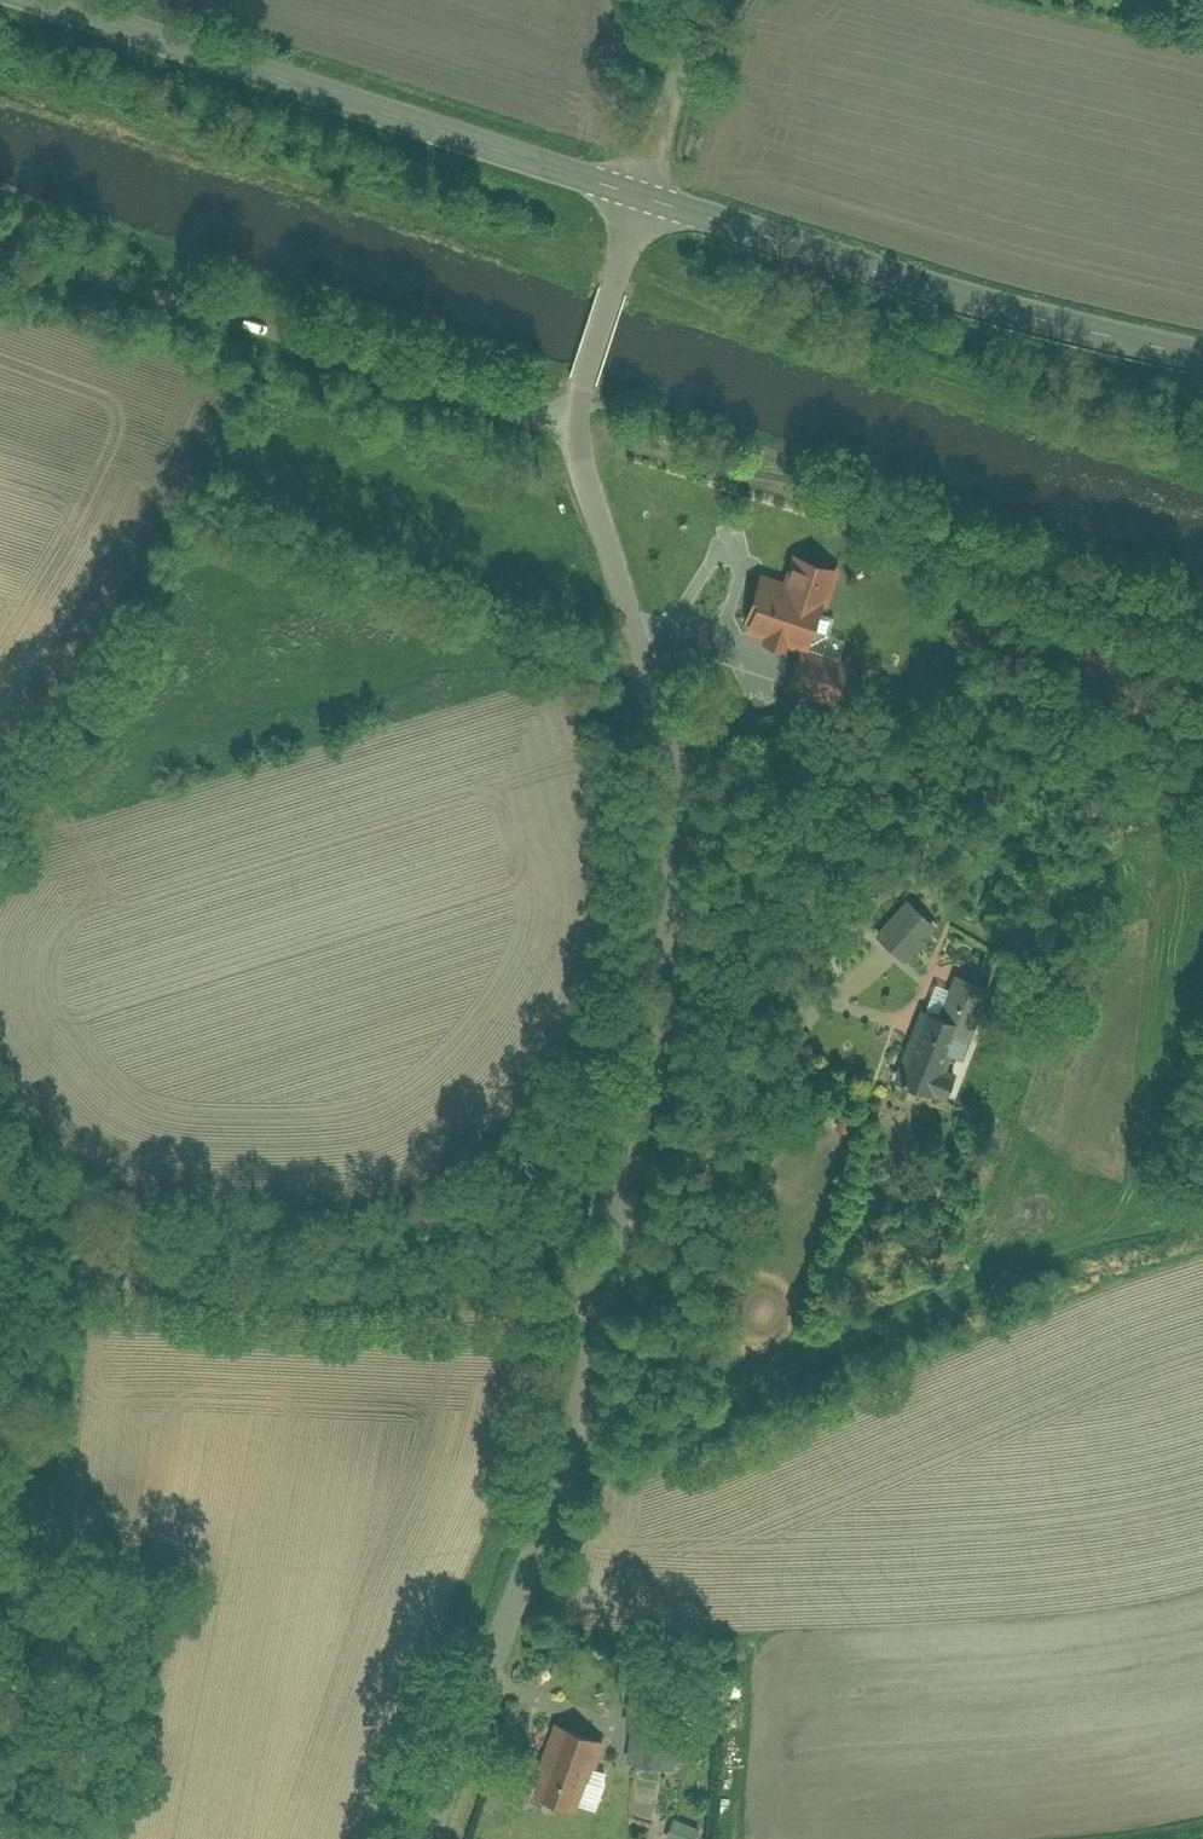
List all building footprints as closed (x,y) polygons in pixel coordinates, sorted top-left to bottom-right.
[(763,577),(745,632),(809,652),(836,566),(793,552),(783,584),(763,577)] [(799,658),(788,692),(833,707),(844,673),(799,658)] [(906,902),(876,935),(905,961),(935,928),(906,902)] [(957,976),(942,1020),(924,1014),(900,1082),(936,1095),(951,1052),(970,1059),(994,989),(957,976)] [(612,1776),(594,1770),(604,1743),(557,1725),(530,1798),(577,1815),(580,1808),(597,1814),(612,1776)] [(632,1733),(628,1767),(675,1773),(679,1739),(632,1733)] [(668,1838),(697,1838),(700,1831),(676,1821),(668,1838)]
